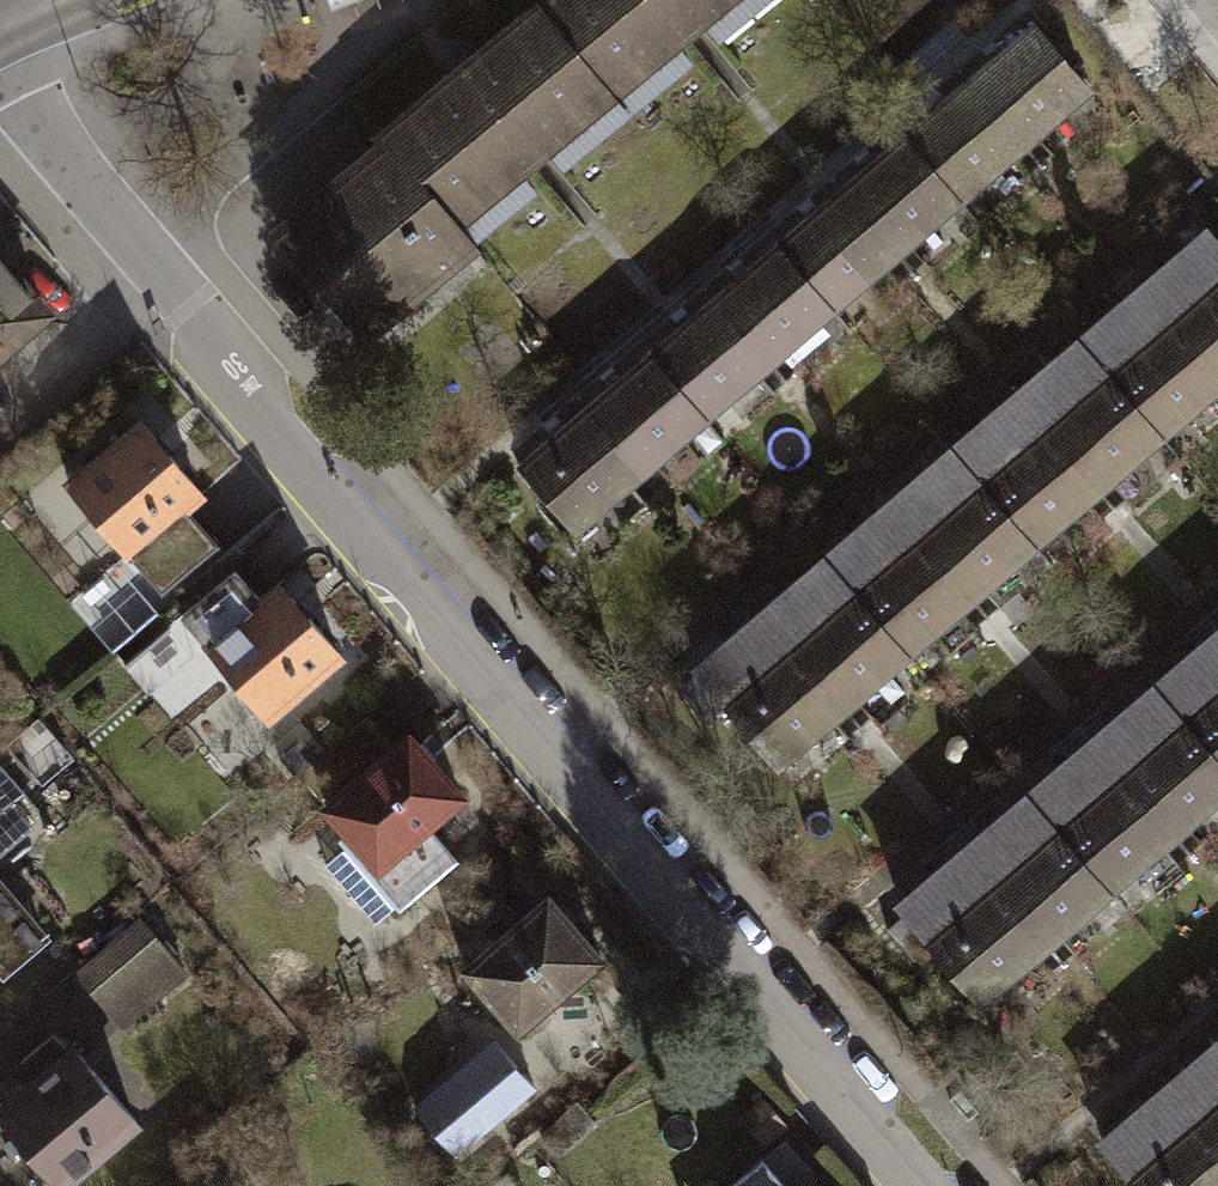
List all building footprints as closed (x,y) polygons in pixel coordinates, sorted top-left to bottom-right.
[(642,119),(784,0),(551,0),(545,5),(642,119)] [(392,135),(489,249),(642,119),(545,5),(392,135)] [(1047,37),(981,90),(1042,165),(1108,111),(1047,37)] [(981,90),(916,143),(977,218),(1042,165),(981,90)] [(489,249),(392,135),(259,247),(372,380),(505,268),(489,249)] [(916,143),(850,196),(911,271),(977,218),(916,143)] [(850,196),(785,249),(846,324),(911,271),(850,196)] [(1151,285),(1217,363),(1217,233),(1215,229),(1151,285)] [(785,249),(719,302),(780,377),(846,324),(785,249)] [(57,319),(0,252),(0,367),(57,319)] [(1086,339),(1176,445),(1217,409),(1217,363),(1151,285),(1086,339)] [(719,302),(654,355),(715,430),(780,377),(719,302)] [(1086,339),(1021,395),(1112,500),(1176,445),(1086,339)] [(654,355),(588,408),(649,483),(715,430),(654,355)] [(1021,395),(957,450),(1047,555),(1112,500),(1021,395)] [(588,408),(523,461),(584,536),(649,483),(588,408)] [(146,413),(67,482),(102,521),(74,545),(106,582),(133,557),(142,567),(121,584),(141,607),(167,584),(144,558),(217,494),(146,413)] [(957,450),(892,505),(982,610),(1047,555),(957,450)] [(892,505),(828,560),(918,665),(982,610),(892,505)] [(828,560),(763,615),(853,720),(918,665),(828,560)] [(167,632),(257,735),(334,667),(262,585),(240,604),(222,584),(167,632)] [(763,615),(699,670),(789,775),(853,720),(763,615)] [(1161,688),(1217,755),(1217,640),(1161,688)] [(1096,743),(1180,842),(1217,809),(1217,755),(1161,688),(1096,743)] [(288,787),(390,914),(445,871),(423,843),(460,814),(401,740),(373,763),(351,736),(288,787)] [(1096,743),(1031,799),(1115,897),(1180,842),(1096,743)] [(22,793),(0,767),(0,811),(22,793)] [(1031,799),(966,854),(1050,952),(1115,897),(1031,799)] [(966,854),(901,909),(985,1007),(1050,952),(966,854)] [(0,966),(10,979),(53,945),(0,881),(0,966)] [(509,1052),(600,973),(537,901),(447,980),(509,1052)] [(132,922),(67,976),(114,1032),(179,977),(132,922)] [(55,1185),(75,1185),(137,1131),(65,1049),(57,1056),(44,1041),(3,1077),(17,1092),(0,1107),(0,1124),(55,1185)] [(535,1090),(492,1043),(414,1112),(457,1159),(535,1090)] [(1167,1092),(1217,1151),(1217,1049),(1167,1092)] [(1102,1148),(1135,1185),(1217,1185),(1217,1151),(1167,1092),(1102,1148)] [(749,1098),(728,1117),(754,1148),(776,1129),(749,1098)] [(719,1185),(793,1185),(761,1150),(719,1185)]
